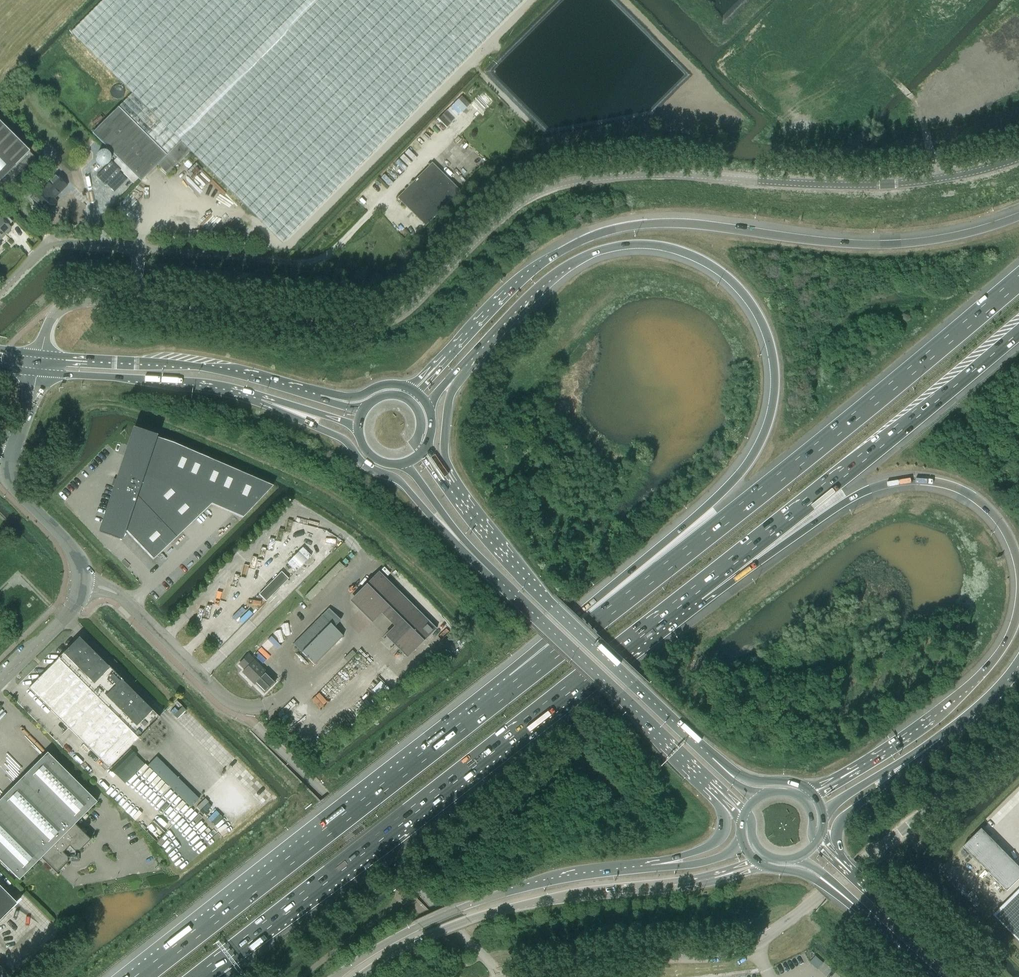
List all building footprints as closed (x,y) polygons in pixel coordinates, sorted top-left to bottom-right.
[(132,94),(180,142),(190,152),(190,151),(282,243),(524,0),(104,0),(71,33),(132,94)] [(180,142),(132,94),(118,108),(166,156),(180,142)] [(93,133),(141,181),(157,165),(167,174),(190,152),(180,142),(166,156),(118,108),(93,133)] [(0,122),(0,182),(30,152),(0,122)] [(96,177),(105,186),(120,171),(111,162),(96,177)] [(397,198),(418,219),(425,226),(459,191),(432,164),(397,198)] [(37,180),(42,175),(39,171),(34,176),(37,180)] [(51,201),(61,192),(67,186),(56,174),(43,188),(41,187),(30,198),(36,204),(35,205),(39,208),(40,207),(46,214),(55,205),(51,201)] [(11,228),(0,218),(0,239),(11,228)] [(274,486),(174,443),(154,436),(134,430),(105,522),(125,529),(154,559),(212,504),(244,518),(274,486)] [(287,563),(295,572),(311,556),(302,547),(287,563)] [(359,590),(417,648),(437,627),(379,570),(359,590)] [(259,594),(266,601),(288,579),(281,571),(259,594)] [(343,636),(334,627),(340,620),(328,608),(293,644),(314,665),(343,636)] [(28,688),(59,719),(108,768),(159,718),(79,637),(28,688)] [(445,653),(440,648),(423,666),(427,670),(445,653)] [(242,673),(255,685),(255,684),(264,693),(275,682),(249,655),(239,665),(245,670),(242,673)] [(19,880),(41,858),(56,873),(90,839),(75,824),(97,802),(47,753),(0,800),(0,861),(19,880)] [(964,846),(1007,890),(1018,878),(1018,865),(982,827),(964,846)] [(17,904),(0,886),(0,921),(17,904)] [(993,915),(994,916),(1018,941),(1018,890),(993,915)]
